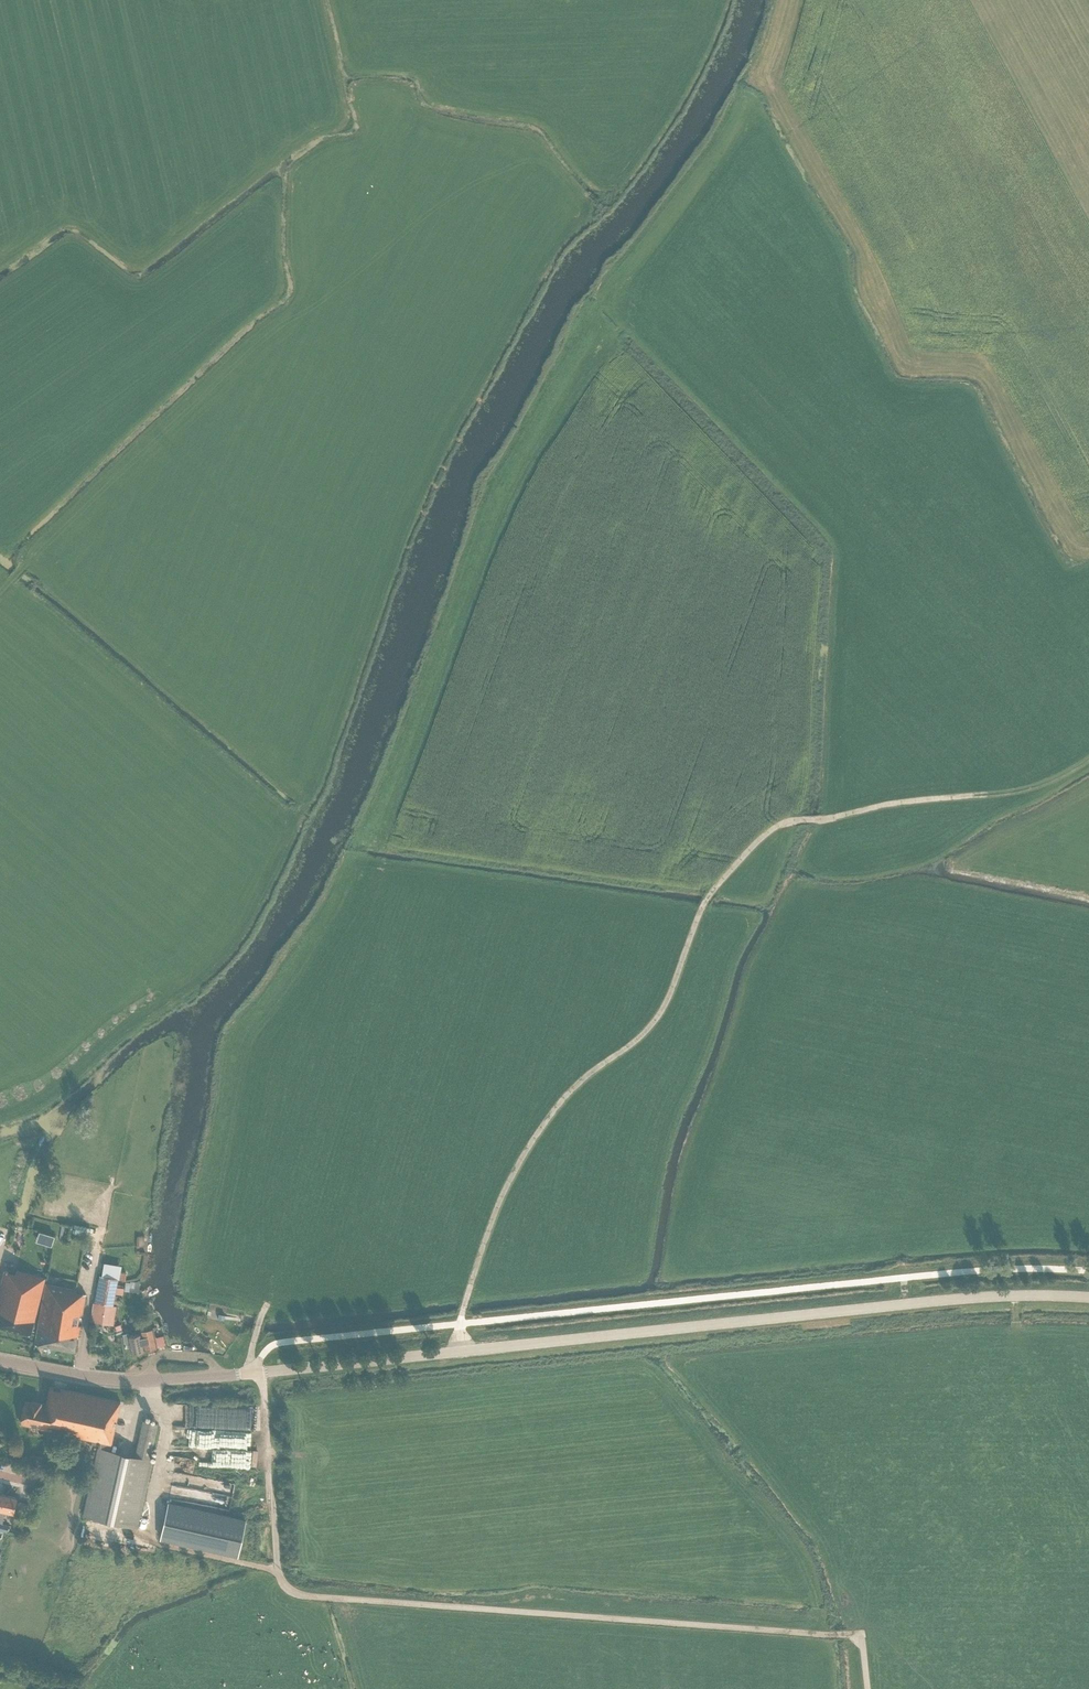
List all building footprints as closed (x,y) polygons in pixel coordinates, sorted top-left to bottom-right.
[(16,1272),(16,1274),(5,1271),(0,1289),(0,1328),(30,1336),(45,1279),(16,1272)] [(118,1279),(99,1275),(95,1302),(113,1305),(115,1293),(116,1287),(118,1279)] [(35,1345),(75,1352),(77,1337),(78,1337),(86,1294),(75,1292),(75,1290),(46,1284),(35,1345)] [(93,1303),(91,1318),(114,1321),(116,1306),(93,1303)] [(128,1333),(122,1334),(124,1343),(129,1342),(131,1353),(142,1351),(141,1350),(157,1347),(155,1338),(153,1328),(140,1331),(140,1333),(129,1336),(128,1333)] [(83,1516),(138,1528),(153,1460),(150,1460),(157,1424),(143,1421),(135,1457),(109,1451),(111,1444),(111,1445),(121,1402),(50,1386),(46,1405),(40,1404),(40,1403),(33,1402),(32,1403),(25,1402),(21,1423),(41,1427),(41,1429),(49,1431),(100,1442),(99,1449),(98,1448),(83,1516)] [(229,1445),(243,1445),(242,1428),(229,1428),(229,1445)] [(219,1461),(231,1461),(231,1446),(214,1447),(214,1455),(219,1454),(219,1461)] [(191,1468),(192,1456),(176,1454),(175,1466),(191,1468)] [(0,1511),(0,1523),(3,1523),(5,1511),(14,1513),(14,1511),(21,1513),(23,1499),(17,1498),(4,1495),(0,1511)] [(246,1521),(168,1504),(161,1539),(239,1556),(246,1521)]
